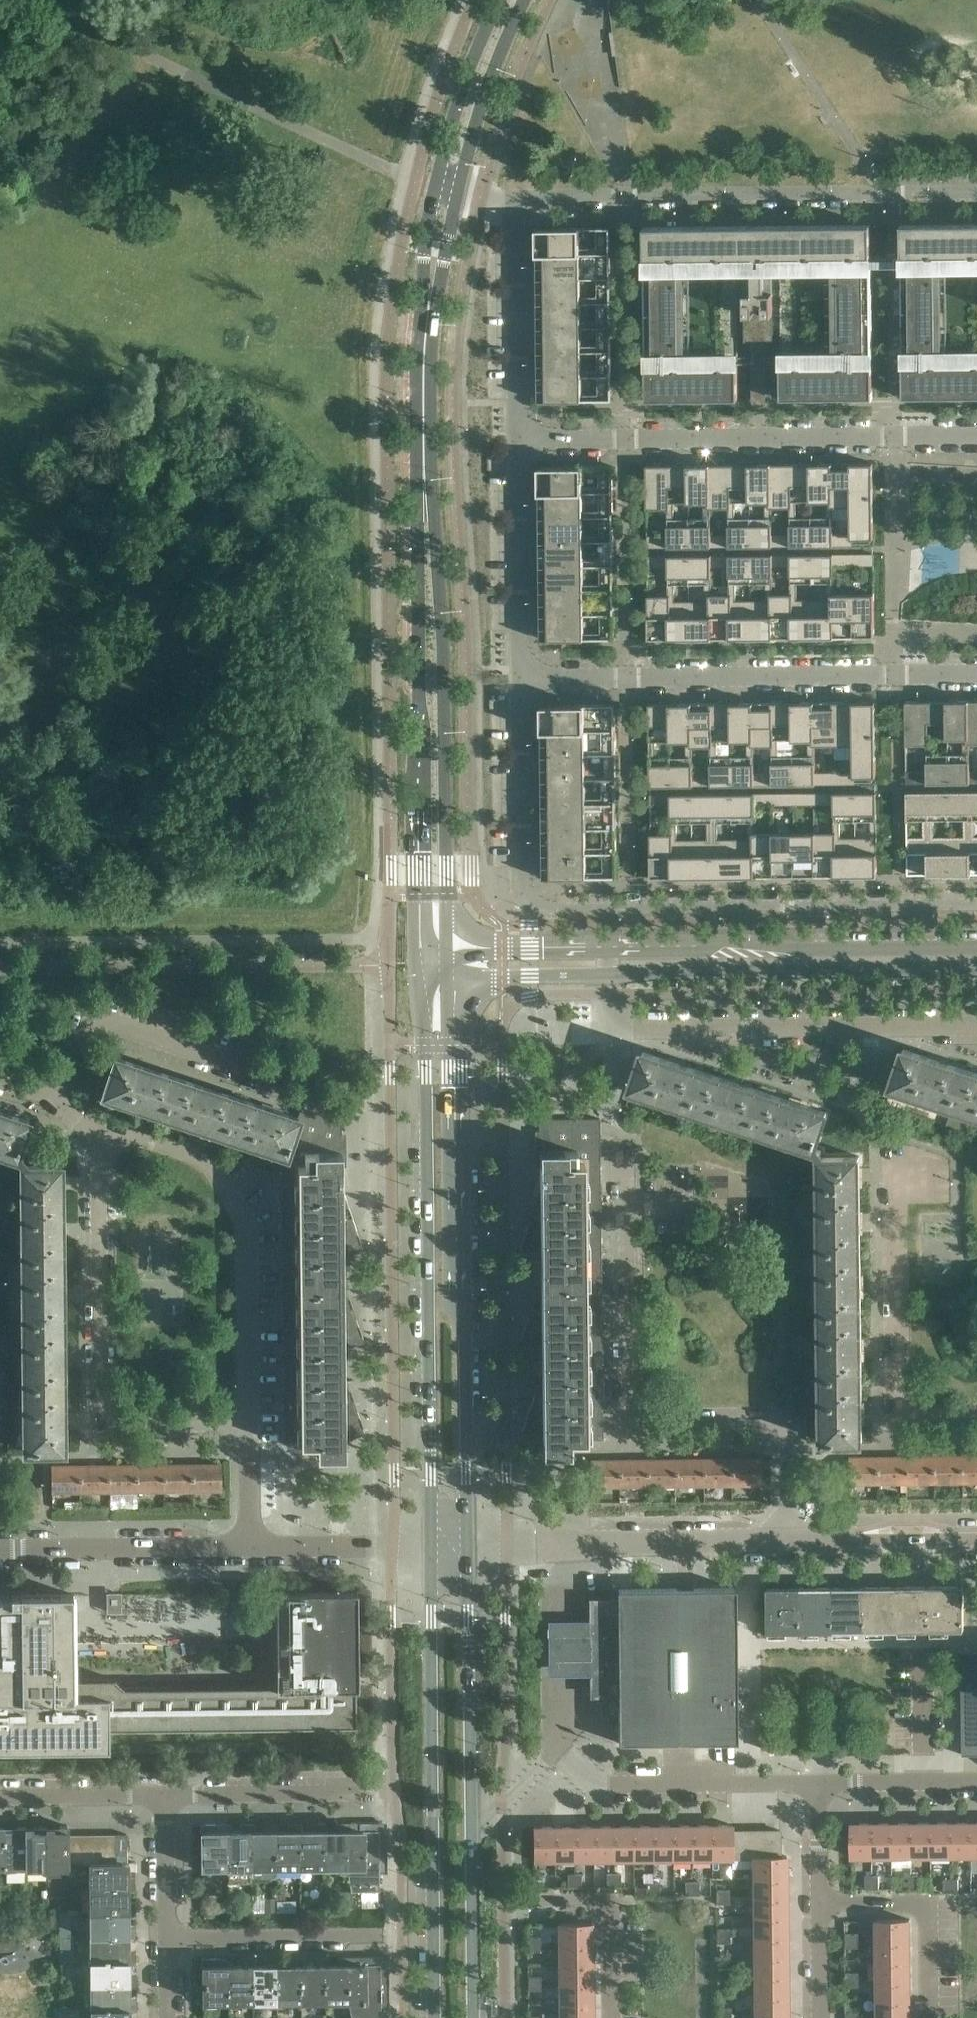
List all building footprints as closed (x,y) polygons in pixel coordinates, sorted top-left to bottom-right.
[(976,223),(976,224),(965,224),(963,224),(948,225),(948,224),(946,224),(946,225),(934,225),(934,224),(932,224),(932,225),(920,225),(920,224),(918,224),(918,225),(903,225),(903,224),(901,224),(902,258),(903,258),(903,265),(902,265),(903,397),(976,397),(976,223)] [(738,399),(738,354),(737,269),(745,269),(771,269),(780,269),(781,399),(873,398),(872,357),(871,265),(870,265),(870,258),(871,258),(871,225),(644,227),(645,261),(646,261),(646,268),(645,268),(646,400),(738,399)] [(612,400),(611,313),(610,227),(539,228),(537,228),(537,255),(539,254),(539,259),(537,259),(537,279),(539,279),(539,283),(537,283),(538,303),(540,303),(540,307),(538,307),(538,328),(540,328),(540,332),(538,332),(538,352),(540,352),(540,356),(538,356),(538,377),(540,377),(540,381),(538,381),(539,401),(612,400)] [(766,399),(765,320),(772,320),(772,313),(772,294),(771,269),(745,269),(745,294),(744,294),(745,313),(745,320),(753,320),(753,399),(766,399)] [(874,533),(873,495),(873,462),(860,463),(860,461),(858,461),(858,463),(852,463),(852,462),(851,462),(851,463),(840,463),(840,461),(838,461),(838,463),(832,463),(832,462),(831,462),(831,463),(822,463),(822,461),(820,461),(820,463),(802,463),(802,461),(799,462),(799,463),(779,464),(779,462),(777,462),(777,464),(771,464),(771,463),(770,463),(770,464),(761,464),(761,462),(759,462),(759,464),(740,464),(740,462),(738,462),(738,464),(718,464),(718,462),(715,462),(715,464),(709,464),(709,463),(708,464),(700,464),(700,463),(698,463),(698,464),(679,465),(679,463),(677,463),(677,465),(669,465),(669,464),(668,464),(668,465),(662,465),(662,463),(659,463),(659,465),(647,465),(647,508),(667,508),(668,535),(647,536),(648,548),(853,545),(853,533),(874,533)] [(615,639),(613,539),(613,465),(539,466),(540,493),(542,493),(542,497),(540,497),(540,517),(542,517),(542,521),(540,521),(540,542),(542,542),(542,546),(540,546),(540,566),(542,566),(542,570),(540,570),(541,591),(543,591),(543,595),(541,595),(541,615),(543,615),(543,619),(541,619),(541,639),(615,639)] [(875,636),(874,593),(834,593),(834,566),(874,565),(874,553),(648,556),(648,568),(668,567),(668,595),(648,595),(648,638),(661,638),(661,640),(663,640),(663,638),(669,638),(669,640),(670,640),(670,638),(679,638),(679,640),(681,640),(681,638),(700,638),(700,639),(702,639),(702,638),(722,637),(722,639),(725,639),(725,637),(731,637),(731,639),(732,639),(732,637),(740,637),(740,639),(742,639),(742,637),(761,637),(761,639),(763,639),(763,637),(784,637),(784,639),(786,639),(786,637),(792,637),(792,639),(793,638),(793,637),(801,637),(801,638),(803,638),(803,637),(822,636),(822,638),(824,638),(824,636),(845,636),(845,638),(847,638),(847,636),(860,636),(860,638),(862,638),(862,636),(875,636)] [(976,700),(976,698),(975,698),(975,700),(969,700),(969,699),(968,699),(968,700),(959,700),(959,698),(957,698),(957,700),(938,700),(938,699),(936,699),(936,700),(928,700),(927,700),(921,701),(921,699),(919,699),(919,701),(906,701),(906,744),(926,744),(927,771),(907,771),(907,783),(976,783),(976,700)] [(876,772),(876,733),(876,701),(863,701),(863,699),(861,699),(861,701),(855,701),(855,700),(854,700),(854,701),(848,701),(848,699),(845,699),(845,701),(822,702),(822,700),(820,700),(820,702),(814,702),(814,701),(813,701),(813,702),(804,702),(804,700),(802,700),(802,702),(784,702),(784,700),(781,700),(781,702),(761,702),(761,700),(759,700),(759,702),(753,702),(753,701),(752,702),(743,702),(743,701),(741,701),(741,702),(723,703),(723,701),(720,701),(720,703),(700,703),(700,701),(697,701),(697,703),(691,703),(691,702),(690,702),(690,703),(682,703),(682,701),(680,701),(680,703),(661,703),(661,701),(659,701),(659,703),(649,703),(650,764),(650,786),(856,784),(856,772),(876,772)] [(617,877),(616,778),(615,704),(542,705),(542,731),(544,731),(544,735),(542,735),(542,756),(544,756),(544,760),(542,760),(543,780),(545,780),(545,784),(543,784),(543,805),(545,805),(545,809),(543,809),(543,829),(545,829),(545,833),(543,833),(543,853),(545,853),(545,857),(543,858),(544,878),(617,877)] [(928,791),(907,791),(908,874),(922,874),(922,875),(924,876),(924,874),(938,874),(938,875),(940,875),(940,874),(959,873),(959,875),(961,875),(961,873),(976,873),(976,791),(928,791)] [(877,874),(877,814),(877,792),(650,794),(650,806),(670,806),(671,833),(651,833),(651,877),(664,876),(664,878),(666,878),(666,876),(681,876),(681,878),(684,878),(684,876),(702,876),(702,878),(704,878),(704,876),(722,876),(722,878),(724,878),(724,876),(743,876),(743,877),(745,877),(745,876),(766,875),(766,877),(768,877),(768,875),(774,875),(774,877),(775,877),(775,875),(786,875),(786,877),(788,877),(788,875),(801,875),(801,877),(803,877),(803,875),(827,875),(827,877),(829,877),(829,875),(835,875),(835,876),(836,876),(836,875),(845,875),(845,876),(847,876),(847,875),(865,874),(865,876),(867,876),(867,874),(877,874)] [(931,1073),(926,1071),(931,1057),(904,1048),(892,1085),(894,1086),(894,1084),(902,1087),(902,1088),(928,1097),(934,1080),(929,1078),(931,1073)] [(671,1075),(666,1074),(671,1059),(644,1051),(632,1087),(634,1088),(634,1087),(642,1089),(642,1091),(668,1099),(674,1082),(669,1081),(671,1075)] [(142,1081),(137,1079),(142,1065),(115,1056),(103,1093),(105,1094),(105,1092),(113,1095),(113,1096),(139,1105),(145,1088),(140,1086),(142,1081)] [(936,1074),(940,1060),(931,1057),(926,1071),(931,1073),(936,1074)] [(676,1077),(680,1063),(671,1059),(666,1074),(671,1075),(676,1077)] [(953,1105),(966,1068),(940,1060),(936,1074),(931,1073),(929,1078),(934,1080),(928,1097),(929,1097),(929,1096),(937,1098),(937,1100),(953,1105)] [(693,1108),(706,1071),(680,1063),(676,1077),(671,1075),(669,1081),(674,1082),(668,1099),(669,1100),(669,1098),(677,1101),(677,1102),(693,1108)] [(147,1082),(151,1068),(142,1065),(137,1079),(142,1081),(147,1082)] [(165,1113),(177,1077),(151,1068),(147,1082),(142,1081),(140,1086),(145,1088),(139,1105),(140,1105),(140,1104),(148,1107),(148,1108),(165,1113)] [(966,1068),(953,1105),(954,1105),(955,1104),(963,1107),(962,1108),(976,1113),(976,1072),(966,1068)] [(731,1095),(726,1094),(731,1079),(706,1071),(693,1108),(694,1108),(695,1107),(703,1109),(702,1111),(728,1119),(734,1102),(729,1101),(731,1095)] [(204,1101),(199,1100),(204,1085),(177,1077),(165,1113),(165,1114),(166,1112),(174,1115),(173,1116),(200,1125),(201,1124),(206,1108),(202,1107),(204,1101)] [(736,1097),(741,1083),(731,1079),(726,1094),(731,1095),(736,1097)] [(754,1128),(766,1091),(741,1083),(736,1097),(731,1095),(729,1101),(734,1102),(728,1119),(729,1120),(730,1118),(738,1121),(737,1122),(754,1128)] [(208,1103),(213,1089),(204,1085),(199,1100),(204,1101),(208,1103)] [(225,1134),(237,1097),(213,1089),(208,1103),(204,1101),(202,1107),(206,1108),(201,1124),(209,1127),(208,1128),(225,1134)] [(792,1115),(787,1114),(792,1099),(766,1091),(754,1128),(755,1128),(755,1127),(763,1129),(763,1131),(789,1139),(794,1122),(790,1121),(792,1115)] [(264,1121),(260,1120),(264,1106),(237,1097),(225,1134),(226,1134),(226,1133),(234,1135),(234,1137),(261,1146),(261,1144),(266,1128),(262,1127),(264,1121)] [(796,1117),(801,1102),(792,1099),(787,1114),(792,1115),(796,1117)] [(815,1148),(827,1111),(801,1102),(796,1117),(792,1115),(790,1121),(794,1122),(789,1139),(790,1140),(790,1138),(798,1141),(798,1142),(815,1148)] [(269,1123),(274,1109),(264,1106),(260,1120),(264,1121),(269,1123)] [(342,1166),(342,1121),(301,1108),(298,1117),(286,1154),(281,1166),(281,1167),(337,1166),(342,1166)] [(286,1154),(298,1117),(274,1109),(269,1123),(264,1121),(262,1127),(266,1128),(261,1144),(269,1147),(269,1148),(286,1154)] [(28,1119),(3,1111),(0,1120),(0,1151),(16,1156),(28,1119)] [(600,1163),(600,1129),(600,1118),(539,1119),(540,1164),(545,1164),(600,1163)] [(860,1175),(860,1168),(860,1156),(821,1156),(821,1186),(839,1186),(839,1181),(845,1180),(845,1175),(860,1175)] [(601,1194),(600,1163),(545,1164),(545,1171),(538,1194),(584,1194),(601,1194)] [(61,1184),(61,1175),(61,1164),(22,1165),(23,1194),(40,1194),(40,1189),(46,1189),(46,1184),(61,1184)] [(345,1196),(337,1173),(337,1166),(281,1167),(282,1197),(298,1197),(345,1196)] [(860,1185),(860,1175),(845,1175),(845,1180),(845,1185),(860,1185)] [(860,1212),(860,1185),(845,1185),(845,1180),(839,1181),(839,1186),(821,1186),(823,1186),(823,1195),(821,1195),(822,1223),(840,1222),(840,1217),(845,1217),(845,1212),(860,1212)] [(61,1194),(61,1184),(46,1184),(46,1189),(46,1194),(61,1194)] [(62,1221),(61,1194),(46,1194),(46,1189),(40,1189),(40,1194),(23,1194),(23,1195),(24,1195),(24,1203),(23,1203),(23,1232),(24,1232),(41,1232),(41,1227),(47,1227),(47,1222),(62,1221)] [(584,1224),(584,1194),(538,1194),(538,1195),(546,1218),(546,1225),(584,1224)] [(601,1224),(601,1194),(584,1194),(584,1224),(601,1224)] [(338,1220),(345,1197),(345,1196),(298,1197),(298,1227),(338,1227),(338,1220)] [(298,1227),(298,1197),(282,1197),(282,1228),(298,1227)] [(861,1222),(860,1213),(860,1212),(845,1212),(845,1217),(845,1222),(861,1222)] [(861,1249),(861,1232),(861,1222),(845,1222),(845,1217),(840,1217),(840,1222),(822,1223),(823,1223),(823,1232),(822,1232),(822,1249),(861,1249)] [(62,1231),(62,1221),(47,1222),(47,1227),(47,1232),(62,1231)] [(584,1255),(584,1224),(546,1225),(546,1231),(539,1253),(546,1256),(584,1255)] [(601,1255),(601,1224),(584,1224),(584,1255),(601,1255)] [(529,1250),(536,1228),(527,1226),(521,1248),(529,1250)] [(62,1258),(62,1239),(62,1231),(47,1232),(47,1227),(41,1227),(41,1232),(24,1232),(24,1240),(23,1240),(23,1258),(62,1258)] [(298,1259),(298,1227),(282,1228),(282,1259),(298,1259)] [(345,1256),(338,1234),(338,1227),(298,1227),(298,1259),(338,1258),(345,1256)] [(363,1249),(356,1228),(347,1230),(355,1252),(363,1249)] [(861,1276),(861,1249),(822,1249),(822,1250),(823,1250),(823,1258),(822,1258),(822,1286),(840,1286),(840,1281),(846,1281),(846,1276),(861,1276)] [(585,1286),(584,1255),(546,1256),(546,1262),(539,1285),(539,1286),(585,1286)] [(602,1286),(601,1255),(584,1255),(585,1286),(602,1286)] [(62,1285),(62,1258),(23,1258),(23,1259),(25,1258),(25,1267),(23,1267),(24,1295),(25,1295),(41,1295),(41,1290),(47,1290),(47,1285),(62,1285)] [(346,1287),(338,1264),(338,1258),(298,1259),(299,1289),(346,1288),(346,1287)] [(299,1289),(298,1259),(282,1259),(283,1289),(299,1289)] [(861,1286),(861,1277),(861,1276),(846,1276),(846,1281),(846,1286),(861,1286)] [(861,1312),(861,1296),(861,1286),(846,1286),(846,1281),(840,1281),(840,1286),(822,1286),(822,1287),(824,1287),(824,1295),(822,1295),(823,1313),(861,1312)] [(62,1295),(62,1285),(47,1285),(47,1290),(47,1295),(62,1295)] [(585,1316),(585,1286),(539,1286),(539,1287),(547,1310),(547,1317),(585,1316)] [(602,1316),(602,1286),(585,1286),(585,1316),(602,1316)] [(339,1312),(346,1289),(346,1288),(299,1289),(299,1320),(339,1319),(339,1312)] [(299,1320),(299,1289),(283,1289),(283,1320),(299,1320)] [(63,1321),(63,1303),(62,1295),(47,1295),(47,1290),(41,1290),(41,1295),(25,1295),(25,1304),(24,1304),(24,1321),(63,1321)] [(862,1339),(861,1312),(823,1313),(823,1314),(824,1313),(824,1322),(823,1322),(823,1350),(841,1350),(841,1345),(847,1345),(847,1340),(862,1339)] [(585,1347),(585,1316),(547,1317),(547,1324),(540,1345),(547,1347),(585,1347)] [(602,1347),(602,1316),(585,1316),(585,1347),(602,1347)] [(530,1342),(537,1320),(528,1317),(522,1339),(530,1342)] [(346,1347),(339,1325),(339,1319),(299,1320),(299,1350),(339,1350),(346,1347)] [(364,1341),(357,1319),(348,1322),(356,1344),(364,1341)] [(299,1350),(299,1320),(283,1320),(283,1350),(299,1350)] [(63,1349),(63,1321),(24,1321),(24,1322),(25,1322),(25,1330),(24,1330),(24,1359),(26,1359),(42,1359),(42,1354),(48,1354),(48,1349),(63,1349)] [(862,1349),(862,1341),(862,1339),(847,1340),(847,1345),(847,1349),(862,1349)] [(862,1376),(862,1360),(862,1349),(847,1349),(847,1345),(841,1345),(841,1350),(823,1350),(824,1350),(824,1359),(823,1359),(823,1376),(862,1376)] [(586,1377),(585,1347),(547,1347),(547,1354),(540,1377),(540,1378),(586,1377)] [(603,1377),(602,1347),(585,1347),(586,1377),(603,1377)] [(63,1359),(63,1349),(48,1349),(48,1354),(48,1359),(63,1359)] [(300,1380),(299,1350),(283,1350),(284,1381),(300,1380)] [(347,1379),(339,1356),(339,1350),(299,1350),(300,1380),(347,1380),(347,1379)] [(63,1385),(63,1367),(63,1359),(48,1359),(48,1354),(42,1354),(42,1359),(26,1359),(26,1367),(24,1367),(25,1385),(63,1385)] [(862,1403),(862,1376),(823,1376),(823,1377),(825,1377),(825,1386),(823,1386),(824,1413),(842,1413),(842,1408),(847,1408),(847,1403),(862,1403)] [(586,1408),(586,1377),(540,1378),(548,1401),(548,1408),(586,1408)] [(603,1408),(603,1377),(586,1377),(586,1408),(603,1408)] [(300,1411),(300,1380),(284,1381),(284,1411),(300,1411)] [(339,1403),(347,1380),(300,1380),(300,1411),(340,1410),(339,1403)] [(64,1412),(63,1385),(25,1385),(25,1386),(26,1386),(26,1394),(24,1394),(25,1422),(26,1422),(43,1422),(43,1417),(49,1417),(49,1412),(64,1412)] [(862,1413),(862,1404),(862,1403),(847,1403),(847,1408),(847,1413),(862,1413)] [(587,1439),(586,1408),(548,1408),(548,1415),(541,1437),(543,1437),(543,1453),(571,1453),(571,1439),(587,1439)] [(604,1439),(603,1408),(586,1408),(587,1439),(604,1439)] [(863,1440),(862,1422),(862,1413),(847,1413),(847,1408),(842,1408),(842,1413),(824,1413),(824,1414),(825,1414),(825,1422),(824,1422),(824,1441),(863,1440)] [(531,1433),(538,1412),(529,1409),(523,1431),(531,1433)] [(347,1439),(340,1417),(340,1410),(300,1411),(300,1442),(317,1442),(317,1455),(345,1455),(345,1440),(347,1439)] [(300,1442),(300,1411),(284,1411),(284,1442),(300,1442)] [(365,1433),(358,1411),(349,1414),(357,1436),(365,1433)] [(64,1422),(64,1412),(49,1412),(49,1417),(49,1422),(64,1422)] [(64,1449),(64,1431),(64,1422),(49,1422),(49,1417),(43,1417),(43,1422),(26,1422),(26,1431),(25,1431),(25,1449),(64,1449)] [(935,1482),(935,1456),(907,1457),(907,1482),(935,1482)] [(964,1481),(963,1456),(935,1456),(935,1482),(964,1481)] [(963,1456),(964,1481),(976,1481),(976,1456),(963,1456)] [(879,1482),(879,1457),(851,1457),(851,1483),(879,1482)] [(907,1482),(907,1457),(879,1457),(879,1482),(907,1482)] [(760,1484),(760,1458),(732,1459),(732,1484),(760,1484)] [(648,1485),(647,1459),(619,1460),(620,1485),(648,1485)] [(676,1484),(676,1459),(647,1459),(648,1485),(676,1484)] [(704,1484),(704,1459),(676,1459),(676,1484),(704,1484)] [(732,1484),(732,1459),(704,1459),(704,1484),(732,1484)] [(620,1485),(619,1460),(591,1460),(591,1485),(620,1485)] [(165,1490),(165,1464),(137,1465),(137,1490),(165,1490)] [(193,1490),(193,1464),(165,1464),(165,1490),(193,1490)] [(222,1489),(221,1464),(193,1464),(193,1490),(222,1489)] [(81,1491),(80,1465),(52,1466),(52,1491),(81,1491)] [(109,1490),(108,1465),(80,1465),(81,1491),(109,1490)] [(137,1490),(137,1465),(108,1465),(109,1490),(137,1490)] [(964,1629),(964,1585),(866,1586),(866,1630),(964,1629)] [(866,1630),(866,1586),(833,1587),(834,1631),(866,1630)] [(801,1631),(801,1587),(768,1587),(768,1631),(801,1631)] [(834,1631),(833,1587),(801,1587),(801,1631),(834,1631)] [(738,1741),(736,1618),(736,1588),(618,1589),(618,1599),(590,1599),(591,1624),(591,1677),(591,1695),(619,1695),(619,1743),(738,1741)] [(75,1670),(74,1594),(11,1594),(11,1599),(0,1599),(0,1751),(110,1750),(109,1729),(357,1727),(355,1688),(359,1688),(357,1635),(357,1591),(275,1591),(277,1686),(125,1687),(115,1678),(74,1679),(74,1678),(75,1678),(75,1670)] [(121,1611),(121,1593),(108,1594),(108,1611),(121,1611)] [(591,1677),(591,1624),(550,1623),(550,1677),(591,1677)] [(962,1652),(963,1754),(976,1754),(976,1652),(962,1652)] [(784,1748),(783,1734),(761,1734),(761,1748),(784,1748)] [(324,1866),(324,1830),(327,1830),(327,1822),(318,1823),(318,1830),(303,1831),(300,1831),(300,1867),(324,1866)] [(348,1866),(348,1830),(351,1830),(351,1822),(342,1822),(342,1830),(327,1830),(324,1830),(324,1866),(348,1866)] [(383,1866),(383,1822),(351,1822),(351,1830),(348,1830),(348,1866),(352,1890),(380,1890),(379,1866),(383,1866)] [(912,1855),(912,1822),(892,1823),(893,1855),(894,1855),(894,1857),(901,1857),(901,1855),(912,1855)] [(932,1855),(932,1822),(912,1822),(912,1855),(914,1855),(914,1857),(920,1857),(920,1855),(932,1855)] [(951,1855),(951,1822),(932,1822),(932,1855),(933,1855),(933,1857),(940,1857),(940,1855),(951,1855)] [(971,1855),(971,1822),(951,1822),(951,1855),(953,1855),(953,1857),(960,1857),(960,1855),(971,1855)] [(252,1867),(252,1831),(255,1831),(255,1823),(246,1823),(246,1831),(228,1831),(228,1867),(252,1867)] [(276,1867),(276,1831),(279,1831),(279,1823),(270,1823),(270,1831),(255,1831),(252,1831),(252,1867),(276,1867)] [(300,1867),(300,1831),(303,1831),(303,1823),(294,1823),(294,1831),(279,1831),(276,1831),(276,1867),(300,1867)] [(873,1856),(873,1823),(852,1823),(852,1856),(855,1856),(855,1858),(862,1858),(862,1856),(873,1856)] [(893,1855),(892,1823),(873,1823),(873,1856),(874,1856),(874,1857),(881,1857),(881,1856),(893,1855)] [(228,1867),(228,1831),(219,1832),(219,1824),(203,1824),(203,1868),(228,1867)] [(712,1858),(712,1824),(692,1825),(692,1858),(694,1858),(694,1860),(701,1860),(701,1858),(712,1858)] [(733,1857),(732,1830),(732,1824),(712,1824),(712,1858),(713,1858),(713,1859),(720,1859),(720,1857),(733,1857)] [(47,1866),(46,1830),(47,1830),(47,1825),(39,1825),(39,1830),(26,1830),(25,1830),(26,1866),(47,1866)] [(68,1864),(68,1839),(68,1825),(60,1825),(60,1830),(47,1830),(46,1830),(47,1866),(68,1866),(68,1864)] [(634,1858),(633,1825),(614,1826),(614,1859),(615,1859),(615,1860),(622,1860),(622,1859),(634,1858)] [(653,1858),(653,1825),(633,1825),(634,1858),(635,1858),(635,1860),(642,1860),(642,1858),(653,1858)] [(673,1858),(672,1825),(653,1825),(653,1858),(655,1858),(655,1860),(661,1860),(661,1858),(673,1858)] [(692,1858),(692,1825),(672,1825),(673,1858),(674,1858),(674,1860),(681,1860),(681,1858),(692,1858)] [(26,1866),(25,1830),(26,1830),(26,1826),(18,1826),(18,1830),(5,1831),(4,1831),(5,1867),(26,1866)] [(555,1859),(555,1826),(534,1826),(535,1859),(537,1859),(537,1861),(544,1861),(544,1859),(555,1859)] [(575,1859),(574,1826),(555,1826),(555,1859),(557,1859),(557,1861),(563,1861),(563,1859),(575,1859)] [(594,1859),(594,1826),(574,1826),(575,1859),(576,1859),(576,1861),(583,1861),(583,1859),(594,1859)] [(614,1859),(614,1826),(594,1826),(594,1859),(596,1859),(596,1861),(603,1861),(603,1859),(614,1859)] [(745,1857),(744,1830),(732,1830),(733,1857),(745,1857)] [(756,1856),(756,1830),(744,1830),(745,1857),(753,1857),(753,1856),(756,1856)] [(768,1856),(768,1830),(756,1830),(756,1856),(768,1856)] [(780,1856),(780,1830),(768,1830),(768,1856),(780,1856)] [(91,1863),(91,1838),(79,1839),(79,1864),(91,1864),(91,1863)] [(103,1863),(103,1838),(91,1838),(91,1863),(103,1863)] [(115,1863),(115,1838),(103,1838),(103,1863),(115,1863)] [(127,1863),(127,1838),(115,1838),(115,1863),(127,1863)] [(79,1864),(79,1839),(68,1839),(68,1864),(79,1864)] [(768,1856),(756,1856),(753,1856),(753,1857),(753,1868),(751,1868),(752,1875),(753,1875),(753,1877),(787,1876),(786,1856),(780,1856),(768,1856)] [(128,1882),(127,1863),(115,1863),(103,1863),(91,1863),(91,1864),(92,1888),(128,1887),(128,1890),(136,1890),(136,1882),(128,1882)] [(787,1896),(787,1876),(753,1877),(754,1888),(752,1888),(752,1895),(754,1895),(754,1896),(787,1896)] [(128,1906),(128,1890),(128,1887),(92,1888),(92,1912),(128,1911),(128,1914),(136,1914),(136,1906),(128,1906)] [(787,1915),(787,1896),(754,1896),(754,1908),(752,1908),(752,1914),(754,1914),(754,1916),(787,1915)] [(128,1930),(128,1914),(128,1911),(92,1912),(92,1936),(128,1935),(128,1938),(136,1938),(136,1930),(128,1930)] [(787,1935),(787,1915),(754,1916),(754,1927),(752,1927),(752,1934),(754,1934),(754,1935),(787,1935)] [(910,1940),(910,1919),(877,1919),(877,1922),(875,1922),(875,1929),(877,1929),(877,1940),(910,1940)] [(593,1943),(592,1922),(559,1923),(559,1925),(558,1925),(558,1932),(559,1932),(560,1943),(593,1943)] [(128,1954),(128,1938),(128,1935),(92,1936),(92,1960),(128,1959),(128,1962),(136,1962),(136,1954),(128,1954)] [(788,1955),(787,1935),(754,1935),(754,1947),(752,1947),(752,1954),(754,1954),(754,1955),(788,1955)] [(74,1960),(73,1937),(59,1937),(60,1960),(74,1960)] [(911,1959),(910,1940),(877,1940),(877,1942),(875,1942),(875,1948),(877,1948),(877,1960),(911,1959)] [(593,1963),(593,1943),(560,1943),(560,1945),(558,1945),(558,1952),(560,1952),(560,1963),(593,1963)] [(788,1974),(788,1955),(754,1955),(754,1966),(753,1966),(753,1973),(754,1973),(755,1975),(788,1974)] [(326,2000),(325,1964),(328,1964),(328,1956),(320,1956),(320,1964),(304,1965),(301,1965),(302,2000),(326,2000)] [(350,2000),(349,1964),(352,1964),(352,1956),(344,1956),(344,1964),(328,1964),(325,1964),(326,2000),(349,2000),(350,2000)] [(384,1956),(352,1956),(352,1964),(349,1964),(350,2000),(349,2000),(352,2017),(381,2017),(381,2000),(385,2000),(384,1956)] [(254,2001),(253,1965),(256,1965),(256,1957),(248,1957),(248,1965),(229,1965),(230,2001),(254,2001)] [(278,2001),(277,1965),(280,1965),(280,1957),(272,1957),(272,1965),(256,1965),(253,1965),(254,2001),(278,2001)] [(302,2000),(301,1965),(304,1965),(304,1957),(296,1957),(296,1965),(280,1965),(277,1965),(278,2001),(302,2000)] [(230,2001),(229,1965),(220,1965),(220,1958),(204,1958),(205,2002),(230,2001)] [(129,1978),(128,1962),(128,1959),(92,1960),(93,1984),(129,1983),(129,1986),(137,1986),(137,1978),(129,1978)] [(911,1979),(911,1959),(877,1960),(877,1961),(876,1961),(876,1968),(877,1968),(878,1979),(911,1979)] [(593,1982),(593,1963),(560,1963),(560,1964),(558,1964),(558,1971),(560,1971),(560,1983),(593,1982)] [(788,1994),(788,1974),(755,1975),(755,1986),(753,1986),(753,1993),(755,1993),(755,1994),(788,1994)] [(911,1999),(911,1988),(911,1979),(878,1979),(878,1981),(876,1981),(876,1988),(878,1988),(878,1999),(911,1999)] [(593,2002),(593,1982),(560,1983),(560,1984),(558,1984),(558,1991),(560,1991),(560,2002),(593,2002)] [(129,2002),(129,1986),(129,1983),(93,1984),(93,2008),(129,2007),(129,2010),(137,2010),(137,2002),(129,2002)] [(788,2013),(788,1994),(755,1994),(755,2006),(753,2006),(753,2012),(755,2012),(755,2014),(788,2013)] [(911,1999),(878,1999),(878,2000),(876,2000),(876,2007),(878,2007),(878,2017),(911,2017),(911,1999)] [(593,2002),(560,2002),(560,2004),(558,2004),(558,2010),(560,2010),(560,2017),(593,2017),(593,2002)] [(129,2010),(129,2007),(93,2008),(93,2017),(129,2017),(129,2010)]
